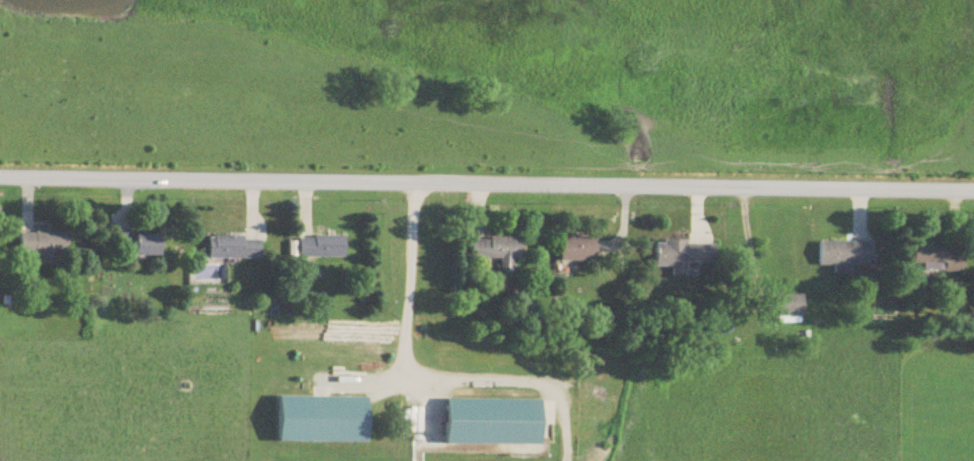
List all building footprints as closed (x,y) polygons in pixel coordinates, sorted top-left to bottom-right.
[(68,234),(19,234),(19,257),(43,257),(43,267),(57,267),(57,256),(68,256),(68,234)] [(161,258),(161,235),(117,235),(117,258),(161,258)] [(210,238),(210,260),(262,260),(262,238),(210,238)] [(345,260),(345,238),(300,238),(300,260),(345,260)] [(561,239),(561,262),(597,262),(597,239),(561,239)] [(501,262),(501,275),(518,275),(518,240),(471,240),(471,262),(501,262)] [(673,278),(688,278),(688,265),(716,265),(716,245),(656,244),(656,268),(673,269),(673,278)] [(819,244),(819,269),(874,269),(874,256),(870,256),(870,244),(819,244)] [(949,245),(914,244),(914,266),(924,266),(924,273),(964,273),(964,256),(949,256),(949,245)] [(803,324),(803,297),(776,297),(776,324),(803,324)]
